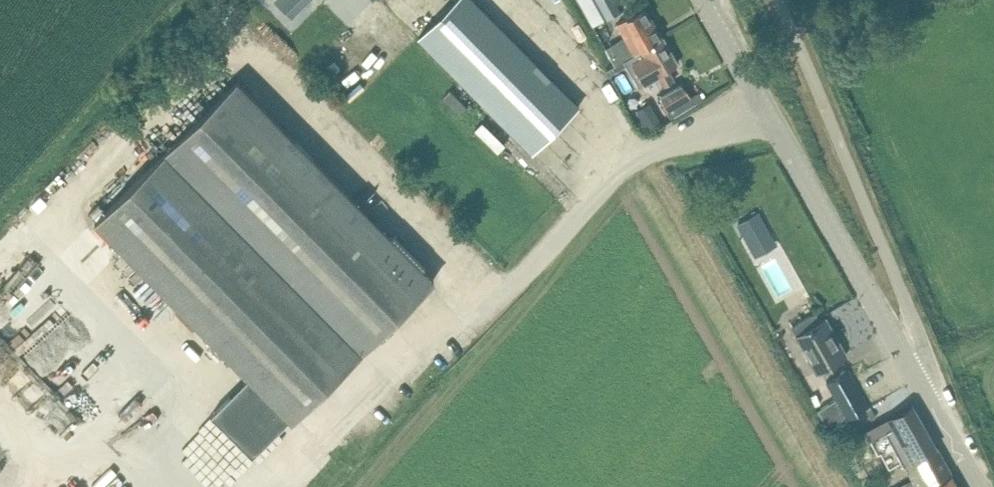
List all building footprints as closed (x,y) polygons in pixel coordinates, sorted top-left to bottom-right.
[(308,0),(275,0),(286,11),(292,17),(308,0)] [(578,106),(565,92),(474,0),(457,0),(420,37),(518,137),(532,151),(578,106)] [(602,19),(624,7),(620,0),(591,0),(602,19)] [(634,52),(662,36),(645,7),(617,23),(634,52)] [(662,37),(662,36),(634,52),(634,53),(623,59),(639,86),(659,75),(665,85),(674,80),(667,69),(678,63),(663,37),(662,37)] [(363,349),(434,279),(236,80),(165,150),(363,349)] [(667,109),(691,95),(683,81),(659,95),(667,109)] [(292,420),(363,349),(165,150),(94,220),(248,376),(210,414),(252,456),(290,418),(292,420)] [(770,247),(759,252),(767,267),(777,262),(770,247)] [(751,287),(762,281),(754,266),(743,272),(751,287)] [(813,287),(817,298),(831,292),(826,281),(813,287)] [(58,289),(40,313),(50,320),(68,297),(58,289)] [(816,371),(829,364),(846,354),(826,318),(820,321),(816,312),(791,326),(816,371)] [(828,429),(851,416),(869,406),(848,369),(828,380),(840,401),(819,413),(828,429)] [(951,471),(936,446),(912,404),(867,429),(889,468),(900,461),(911,480),(898,486),(923,486),(951,471)] [(951,474),(928,486),(959,486),(951,474)]
